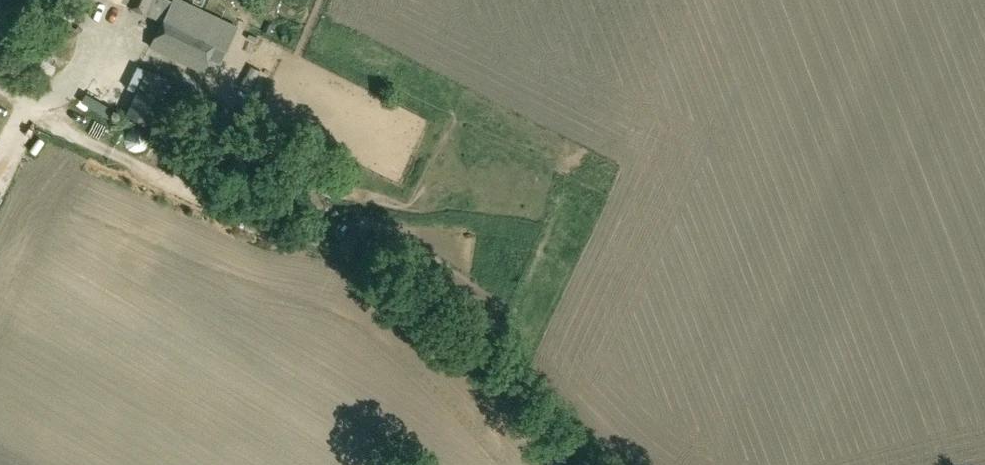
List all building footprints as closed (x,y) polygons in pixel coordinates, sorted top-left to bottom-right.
[(171,0),(117,0),(146,13),(162,20),(151,45),(214,74),(236,25),(182,0),(172,0),(171,0)] [(184,107),(192,91),(179,85),(179,84),(147,69),(126,113),(159,128),(172,101),(184,107)]
